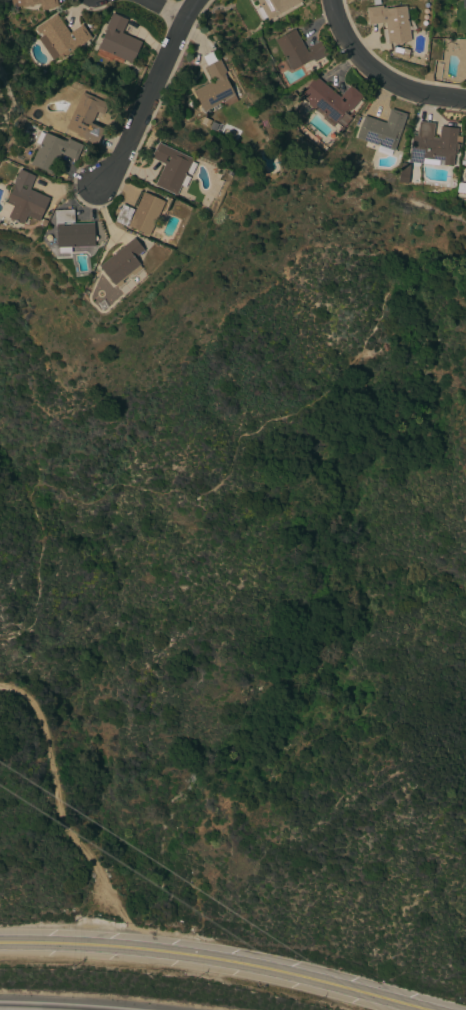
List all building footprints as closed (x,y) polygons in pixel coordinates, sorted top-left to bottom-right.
[(12,8),(10,0),(56,0),(57,6),(52,8),(44,10),(40,10),(39,4),(21,8),(21,6),(12,8)] [(260,7),(256,0),(300,0),(301,1),(267,20),(266,18),(262,20),(256,9),(260,7)] [(410,30),(408,30),(410,41),(405,41),(405,43),(392,44),(392,43),(387,44),(384,22),(367,25),(365,8),(381,6),(382,8),(385,7),(385,8),(405,6),(405,7),(406,7),(406,9),(407,9),(409,18),(407,19),(407,20),(410,20),(411,28),(410,28),(410,30)] [(97,48),(105,29),(104,28),(111,13),(126,20),(121,33),(140,42),(131,63),(124,60),(122,64),(111,59),(109,62),(94,55),(97,48)] [(69,33),(81,24),(90,38),(72,51),(71,50),(67,53),(67,54),(59,60),(57,57),(52,60),(38,39),(41,37),(36,31),(37,30),(36,27),(55,14),(69,33)] [(306,52),(309,51),(307,47),(319,41),(326,54),(314,61),(312,59),(308,61),(291,70),(286,72),(280,61),(285,59),(274,40),(294,29),(306,52)] [(192,91),(217,79),(216,77),(211,79),(204,67),(206,65),(202,56),(212,51),(216,60),(219,59),(225,72),(223,73),(225,76),(224,77),(236,101),(224,107),(222,102),(203,112),(192,91)] [(424,80),(425,69),(432,71),(431,78),(432,78),(432,81),(424,80)] [(349,85),(362,96),(349,111),(348,110),(345,113),(351,118),(342,128),(344,129),(339,134),(337,131),(340,127),(337,123),(333,128),(322,119),(322,117),(305,102),(307,100),(299,94),(315,76),(339,97),(349,85)] [(107,103),(97,125),(103,128),(95,145),(81,138),(85,130),(82,129),(79,134),(65,128),(67,123),(62,120),(72,98),(77,100),(81,92),(107,103)] [(298,97),(291,102),(287,97),(293,92),(298,97)] [(385,123),(389,110),(390,110),(390,109),(406,114),(393,151),(391,151),(389,156),(376,151),(378,146),(356,138),(363,115),(385,123)] [(210,121),(207,126),(200,123),(203,117),(210,121)] [(456,128),(455,143),(457,144),(456,149),(454,149),(453,151),(455,151),(455,155),(453,155),(452,166),(442,165),(442,166),(408,161),(411,136),(415,136),(417,121),(433,123),(432,137),(438,138),(439,126),(456,128)] [(50,174),(45,172),(45,171),(30,164),(39,144),(35,142),(40,132),(43,134),(44,132),(62,140),(65,141),(67,138),(82,145),(75,161),(59,154),(56,161),(50,174)] [(192,159),(191,162),(195,164),(190,175),(185,173),(184,175),(189,177),(184,187),(180,185),(175,195),(154,185),(163,164),(150,158),(157,143),(192,159)] [(7,218),(0,216),(0,208),(3,202),(5,203),(13,185),(12,185),(19,169),(34,176),(28,189),(48,198),(38,222),(25,216),(22,224),(7,217),(7,218)] [(132,210),(128,220),(129,220),(135,207),(134,206),(140,192),(142,193),(142,192),(164,202),(148,236),(129,227),(129,228),(114,221),(121,205),(132,210)] [(54,210),(72,209),(73,223),(93,223),(94,246),(70,247),(70,253),(58,253),(58,248),(56,248),(55,226),(54,226),(54,210)] [(44,227),(39,225),(42,219),(47,221),(44,227)] [(113,285),(98,266),(122,247),(133,237),(143,250),(133,258),(139,265),(113,285)]
